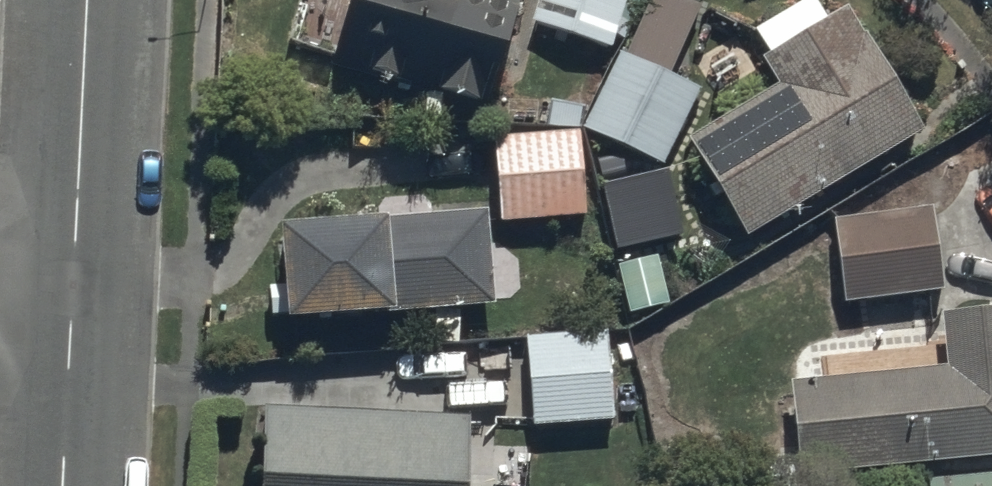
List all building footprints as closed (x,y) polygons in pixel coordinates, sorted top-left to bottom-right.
[(487,0),(351,0),(334,62),(488,105),(515,8),(487,0)] [(527,25),(612,52),(641,0),(535,0),(527,25)] [(618,54),(580,128),(661,171),(701,96),(669,79),(705,12),(681,0),(653,0),(623,57),(618,54)] [(687,144),(753,246),(930,133),(850,8),(768,61),(779,85),(687,144)] [(493,141),(498,224),(583,220),(579,136),(493,141)] [(932,208),(831,222),(842,307),(943,294),(932,208)] [(273,234),(283,336),(501,314),(491,211),(273,234)] [(656,259),(616,268),(626,315),(666,307),(656,259)] [(802,484),(991,462),(991,314),(944,319),(949,368),(790,386),(802,484)] [(606,334),(522,340),(528,432),(612,426),(606,334)] [(266,485),(472,485),(474,422),(268,416),(266,485)] [(925,483),(925,485),(991,485),(991,477),(925,483)]
